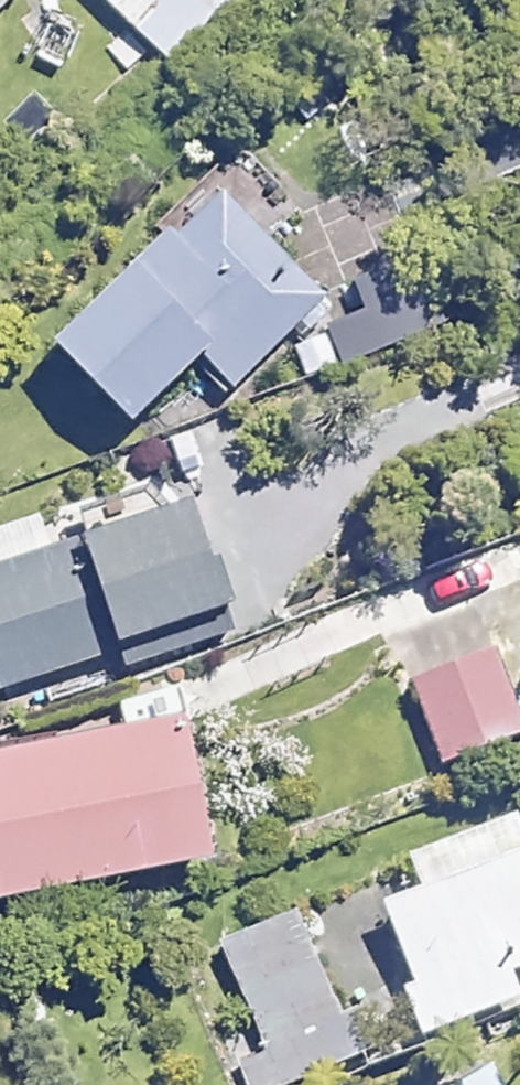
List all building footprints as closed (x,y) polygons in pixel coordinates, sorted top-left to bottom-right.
[(172,63),(232,0),(106,0),(172,63)] [(294,207),(243,154),(48,342),(127,424),(197,357),(230,391),(326,299),(265,235),(294,207)] [(427,328),(390,260),(354,280),(369,308),(309,341),(331,380),(427,328)] [(3,686),(122,644),(132,671),(237,634),(190,500),(48,550),(35,514),(0,526),(0,677),(3,686)] [(495,651),(406,684),(438,771),(519,741),(519,720),(495,651)] [(182,720),(0,756),(0,897),(209,856),(182,720)] [(409,861),(420,890),(380,905),(431,1034),(519,999),(519,997),(512,975),(519,972),(519,851),(513,854),(502,825),(409,861)] [(300,910),(223,939),(255,1024),(228,1034),(247,1084),(283,1084),(356,1058),(300,910)] [(490,1062),(448,1084),(503,1084),(490,1062)]
